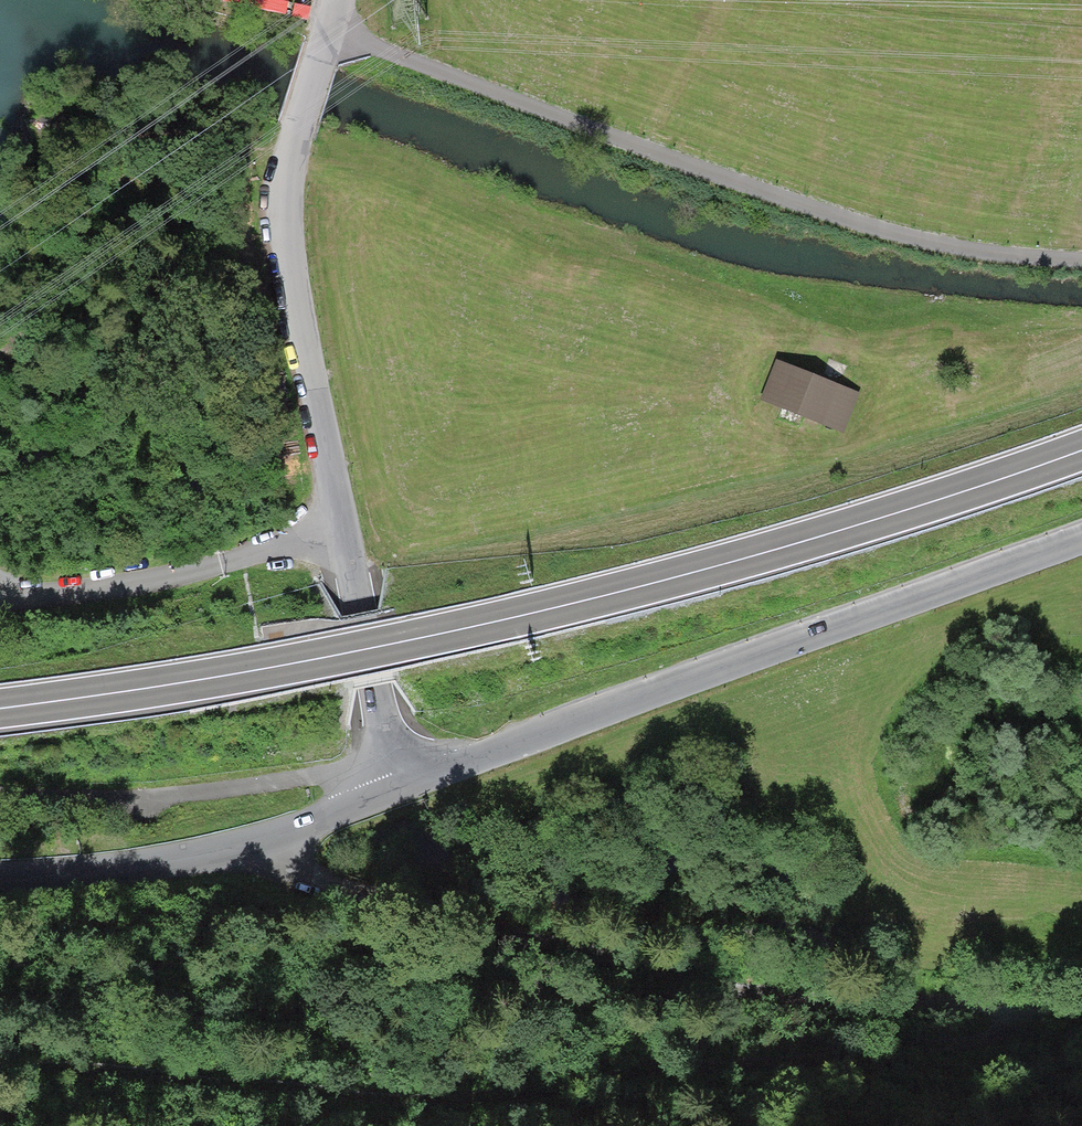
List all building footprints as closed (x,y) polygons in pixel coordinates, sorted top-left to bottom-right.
[(779,365),(766,398),(842,427),(855,396),(779,365)]
